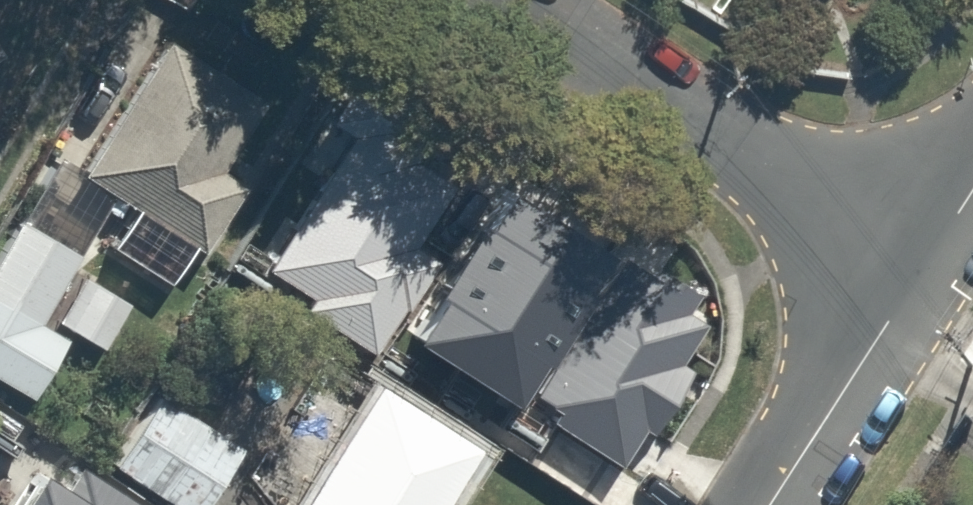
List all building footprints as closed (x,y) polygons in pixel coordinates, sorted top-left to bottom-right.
[(293,105),(152,24),(72,163),(124,193),(99,235),(176,279),(201,237),(214,244),(293,105)] [(693,264),(513,152),(482,133),(410,248),(442,268),(414,312),(594,424),(693,264)] [(95,224),(13,183),(0,210),(0,363),(34,380),(65,317),(52,310),(95,224)] [(365,364),(285,504),(434,504),(478,428),(365,364)] [(98,452),(187,504),(209,504),(250,437),(145,374),(98,452)] [(51,442),(13,504),(153,504),(51,442)]
